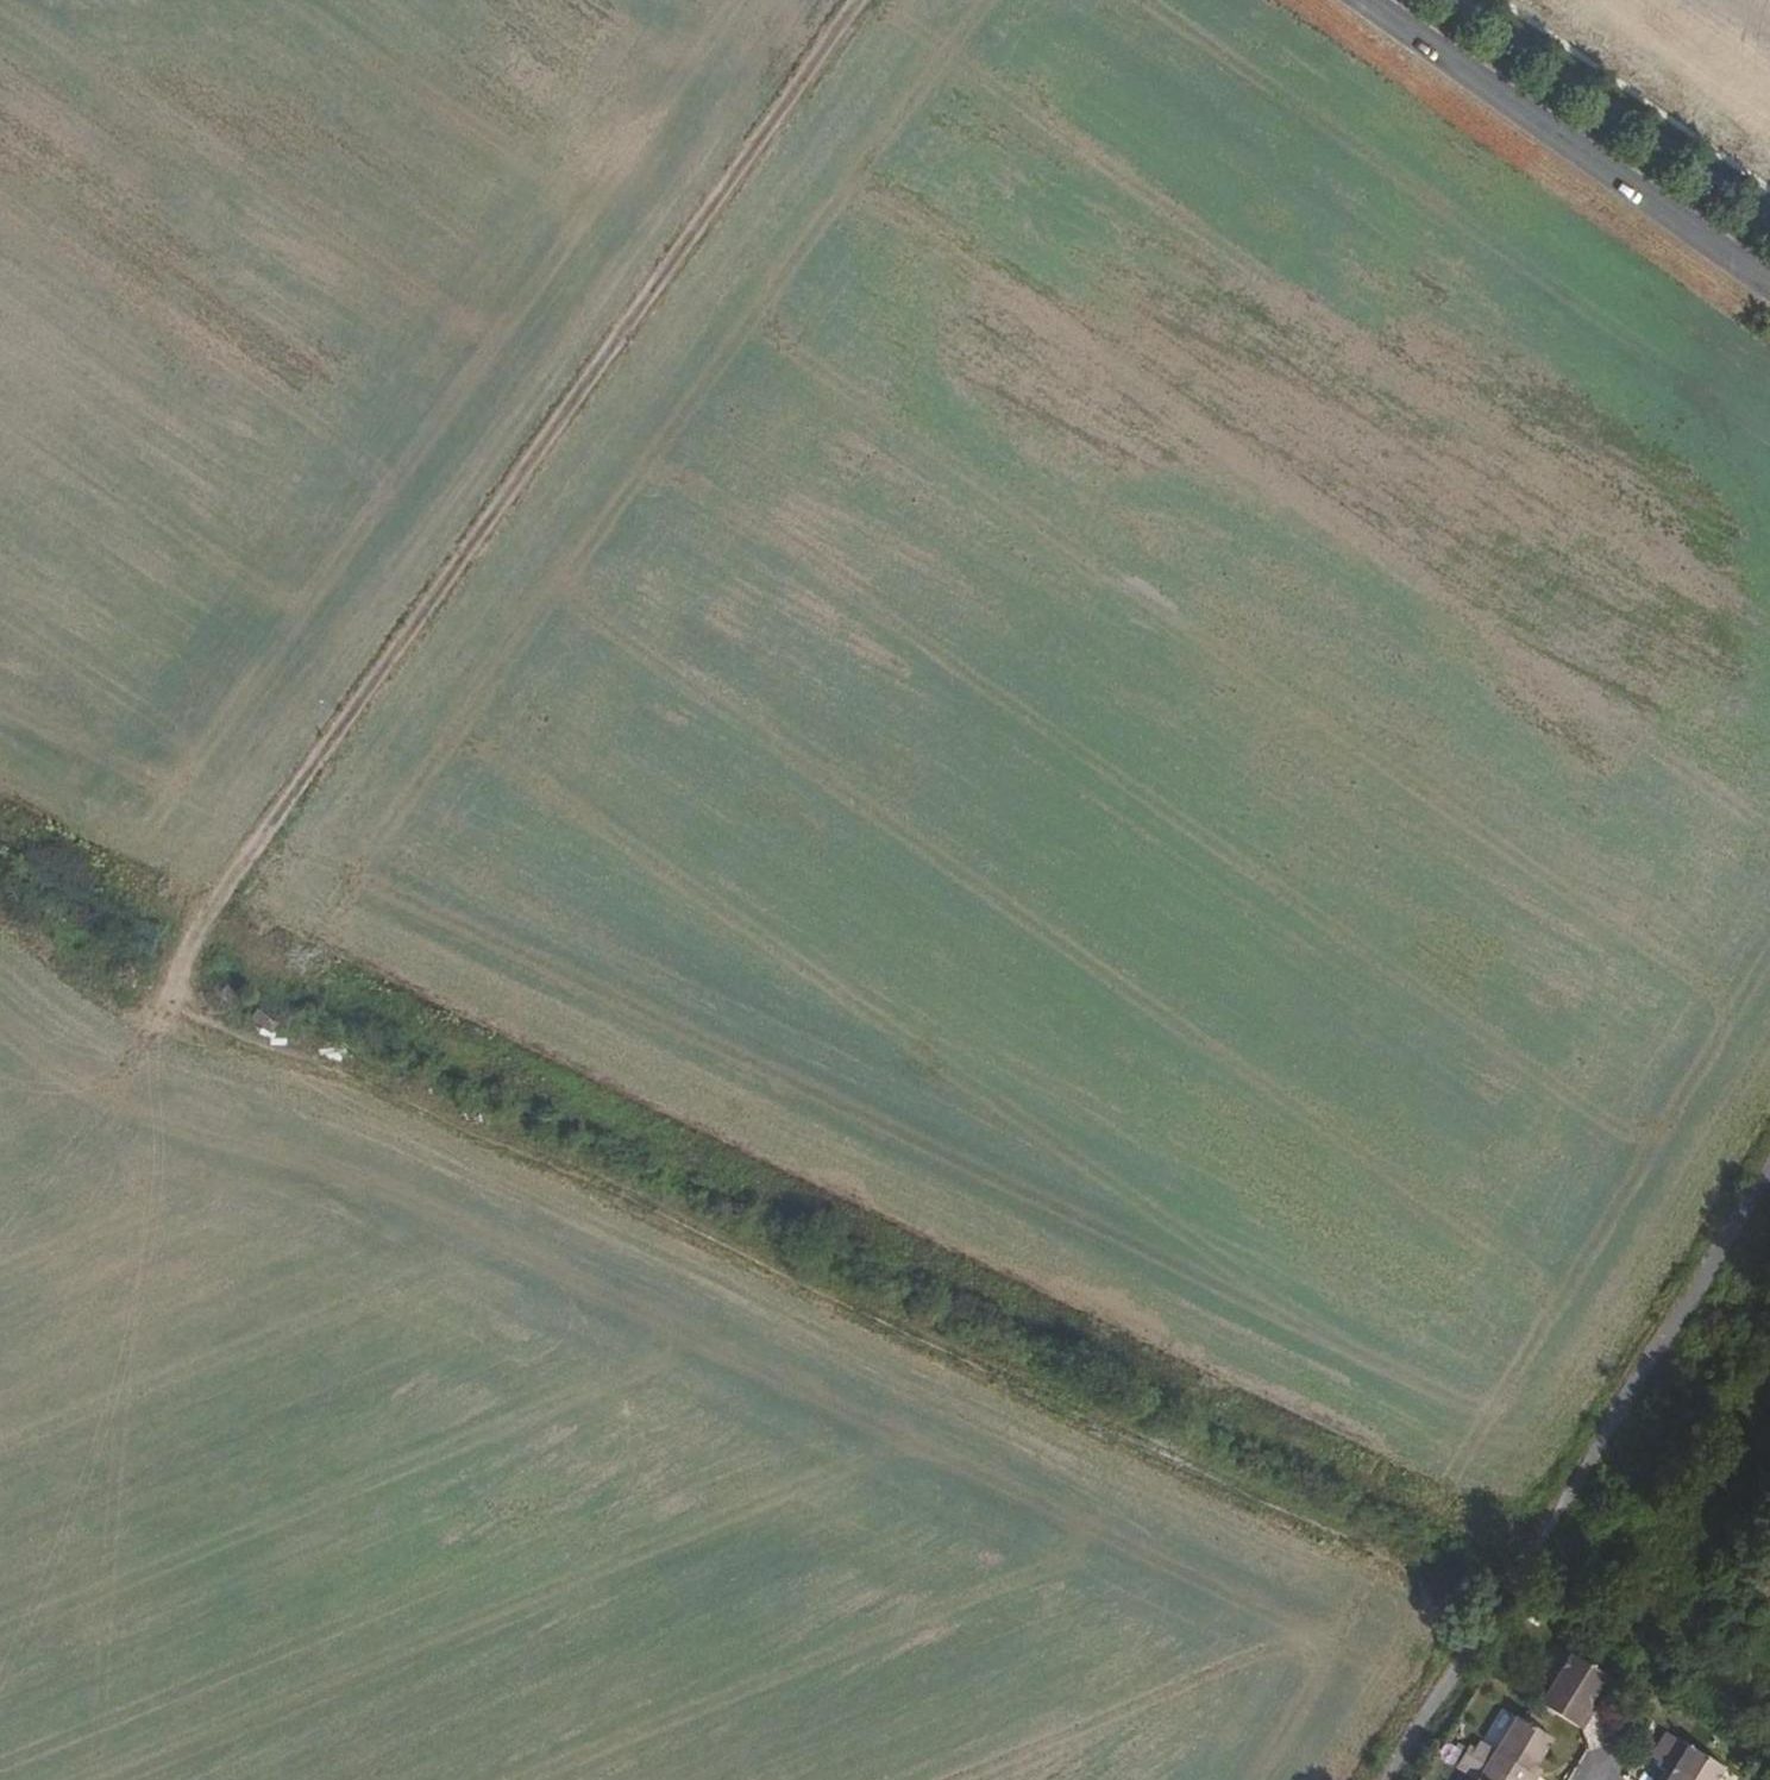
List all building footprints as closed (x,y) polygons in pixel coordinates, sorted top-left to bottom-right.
[(1572,1652),(1543,1701),(1579,1723),(1592,1702),(1609,1674),(1572,1652)] [(1592,1702),(1579,1723),(1586,1727),(1598,1706),(1592,1702)] [(1488,1765),(1512,1779),(1528,1779),(1536,1767),(1553,1739),(1518,1717),(1496,1751),(1481,1743),(1473,1756),(1488,1765)] [(1670,1774),(1687,1747),(1667,1735),(1654,1758),(1663,1764),(1660,1768),(1670,1774)] [(1667,1779),(1716,1779),(1724,1769),(1687,1747),(1670,1774),(1670,1776),(1667,1779)] [(1479,1779),(1512,1779),(1488,1765),(1479,1779)] [(1528,1779),(1536,1779),(1542,1770),(1536,1767),(1528,1779)] [(1659,1779),(1667,1779),(1670,1776),(1670,1774),(1665,1771),(1659,1779)]
